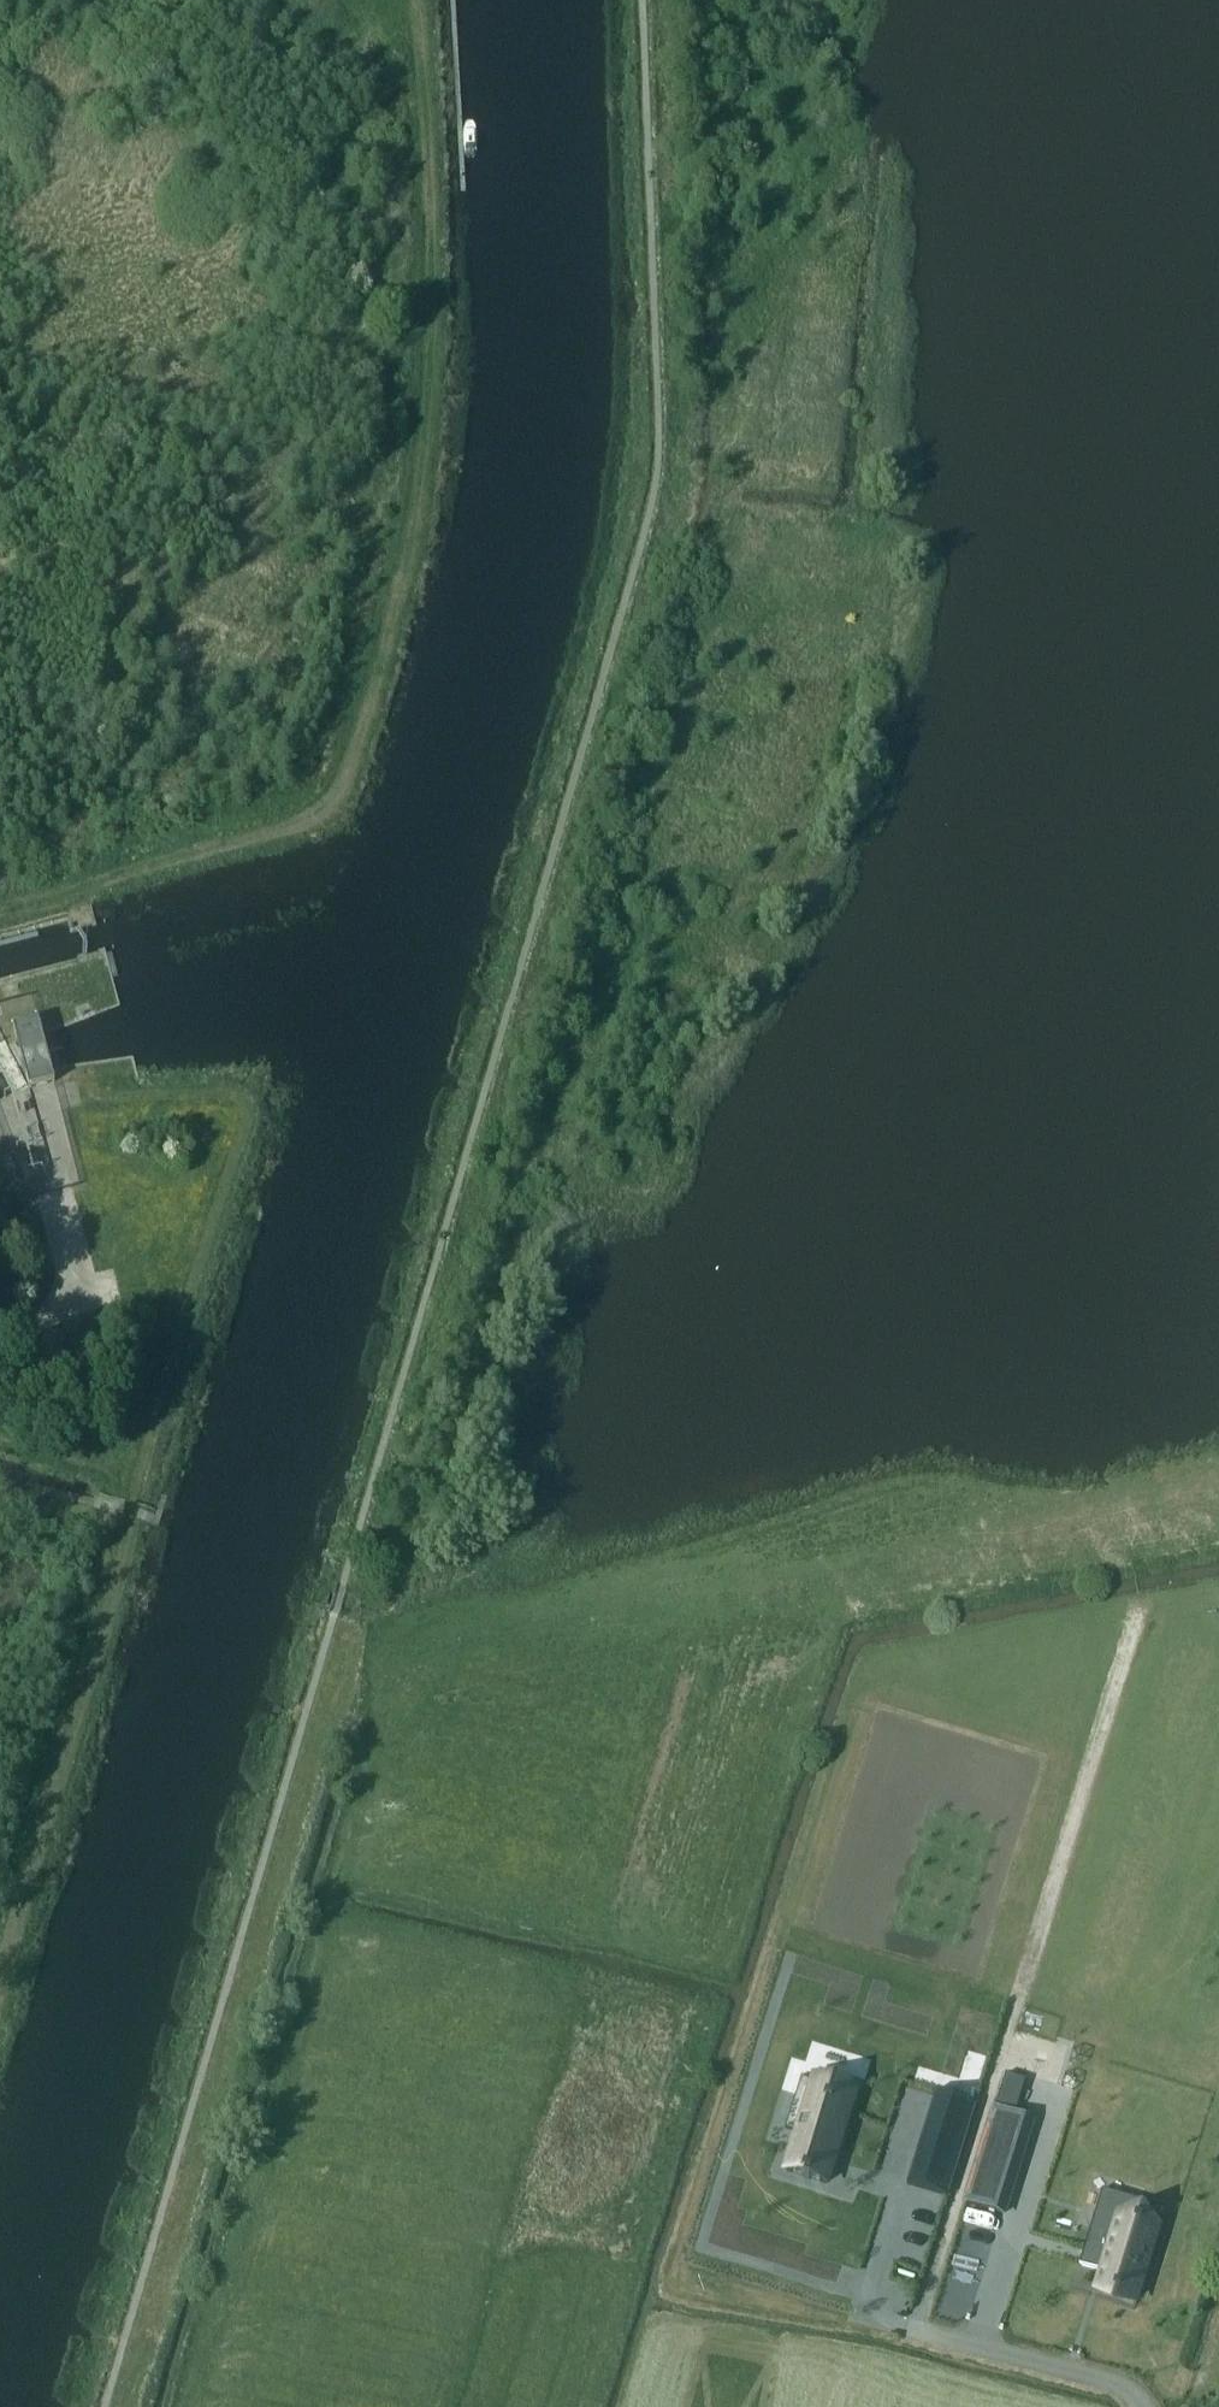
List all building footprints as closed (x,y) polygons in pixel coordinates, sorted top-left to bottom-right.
[(15,1027),(30,1088),(55,1081),(40,1021),(15,1027)] [(800,2076),(785,2126),(799,2130),(786,2172),(825,2184),(848,2110),(853,2092),(814,2080),(800,2076)] [(940,2092),(911,2185),(948,2197),(977,2104),(940,2092)] [(1029,2115),(992,2104),(981,2140),(1017,2152),(1029,2115)] [(1084,2247),(1079,2265),(1103,2272),(1098,2288),(1113,2293),(1113,2295),(1118,2297),(1119,2295),(1134,2300),(1156,2230),(1161,2211),(1162,2208),(1159,2207),(1143,2202),(1140,2201),(1124,2197),(1121,2196),(1105,2191),(1102,2190),(1101,2193),(1096,2209),(1095,2212),(1090,2228),(1089,2231),(1084,2247)]
